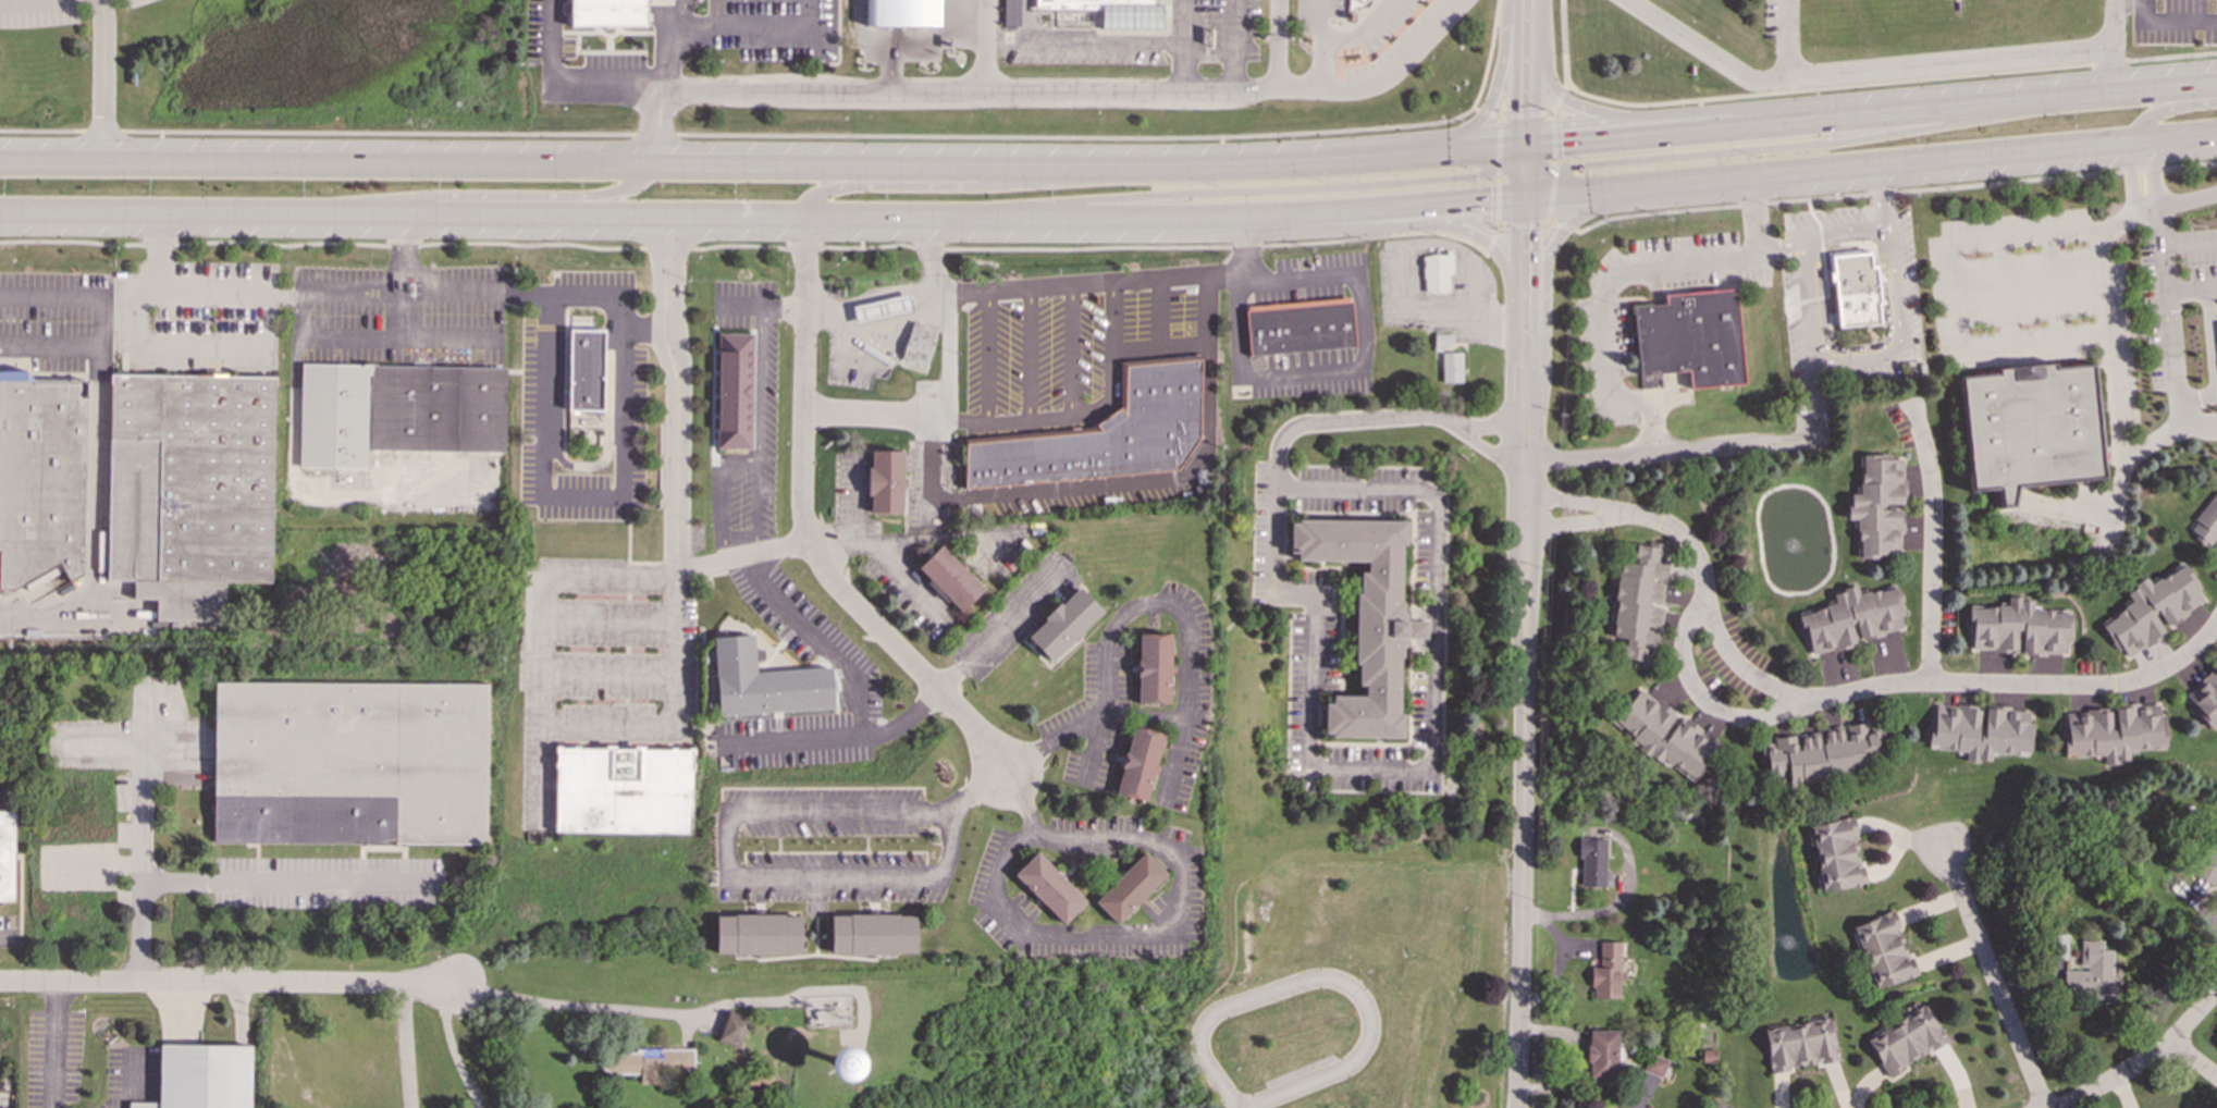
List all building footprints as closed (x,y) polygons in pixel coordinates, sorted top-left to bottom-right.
[(569,24),(570,0),(645,0),(645,24),(645,27),(569,26),(569,24)] [(941,0),(866,0),(865,26),(878,27),(940,26),(941,0)] [(1003,26),(1018,26),(1020,26),(1020,0),(1003,0),(1003,26)] [(1036,13),(1036,0),(1158,0),(1158,5),(1162,5),(1162,29),(1103,28),(1103,13),(1050,13),(1036,13)] [(1827,256),(1870,251),(1872,266),(1877,264),(1881,305),(1879,305),(1881,323),(1837,328),(1833,280),(1830,281),(1827,256)] [(1421,257),(1422,279),(1424,279),(1424,293),(1449,292),(1448,275),(1452,275),(1452,253),(1446,253),(1446,256),(1421,257)] [(1633,307),(1639,376),(1687,371),(1689,389),(1742,383),(1734,288),(1664,296),(1665,304),(1633,307)] [(852,307),(857,324),(912,311),(909,294),(852,307)] [(1245,311),(1249,357),(1355,347),(1351,301),(1343,303),(1254,311),(1245,311)] [(913,321),(938,330),(938,331),(925,368),(900,359),(913,321)] [(569,330),(603,330),(603,349),(602,410),(568,409),(569,330)] [(718,333),(753,333),(752,450),(747,450),(716,448),(718,333)] [(1433,334),(1433,346),(1452,346),(1452,334),(1433,334)] [(1442,353),(1442,370),(1442,383),(1463,382),(1462,353),(1442,353)] [(964,489),(965,439),(1092,427),(1120,408),(1120,362),(1200,356),(1199,439),(1179,469),(964,489)] [(2094,362),(2055,367),(2055,364),(1997,369),(1997,372),(1958,377),(1970,492),(1996,489),(1998,508),(2012,507),(2015,497),(2018,487),(2106,478),(2094,362)] [(300,365),(299,468),(366,469),(367,451),(505,453),(506,368),(365,366),(300,365)] [(113,374),(112,394),(110,576),(134,577),(134,599),(155,599),(155,611),(155,618),(227,618),(229,583),(273,583),(275,387),(275,378),(113,374)] [(14,590),(60,564),(65,575),(70,582),(83,575),(84,380),(0,380),(0,590),(14,590)] [(903,452),(872,451),(872,454),(872,467),(867,467),(866,495),(871,495),(870,512),(901,513),(903,452)] [(1904,457),(1859,457),(1860,494),(1848,494),(1848,519),(1857,519),(1858,558),(1900,558),(1899,509),(1883,509),(1883,504),(1904,504),(1904,457)] [(2189,528),(2210,544),(2216,537),(2216,490),(2189,528)] [(1297,520),(1297,524),(1290,524),(1290,553),(1297,553),(1297,558),(1297,561),(1318,561),(1322,561),(1367,562),(1367,573),(1359,573),(1359,594),(1355,594),(1355,664),(1358,664),(1358,686),(1365,686),(1365,697),(1342,695),(1332,695),(1332,703),(1325,703),(1325,734),(1332,734),(1332,737),(1402,738),(1402,714),(1399,714),(1399,656),(1402,656),(1402,647),(1405,647),(1405,639),(1427,639),(1427,620),(1406,620),(1406,612),(1403,612),(1403,602),(1401,602),(1401,544),(1404,544),(1405,521),(1385,521),(1303,520),(1297,520)] [(1609,636),(1625,639),(1622,658),(1631,660),(1630,664),(1646,666),(1648,652),(1656,653),(1660,630),(1659,630),(1662,610),(1650,607),(1651,602),(1661,604),(1664,586),(1650,583),(1651,577),(1664,579),(1668,558),(1663,557),(1664,547),(1636,543),(1633,564),(1621,562),(1609,636)] [(940,544),(916,568),(928,580),(925,583),(946,604),(949,601),(957,608),(961,613),(984,590),(964,570),(966,567),(961,562),(959,564),(940,544)] [(2166,636),(2155,615),(2159,613),(2166,625),(2206,603),(2187,565),(2150,583),(2147,579),(2124,590),(2133,605),(2103,621),(2122,658),(2166,636)] [(1027,638),(1051,662),(1081,633),(1103,612),(1079,587),(1061,604),(1059,603),(1044,618),(1045,620),(1027,638)] [(1797,613),(1803,645),(1809,645),(1811,654),(1857,647),(1856,639),(1904,631),(1900,617),(1904,616),(1898,587),(1857,594),(1856,588),(1832,592),(1834,606),(1797,613)] [(1968,608),(1969,639),(1971,639),(1971,652),(2018,651),(2018,633),(2021,633),(2022,655),(2067,654),(2067,642),(2071,642),(2070,611),(2032,612),(2032,599),(2007,599),(2008,607),(1968,608)] [(1138,633),(1138,661),(1137,661),(1137,665),(1136,673),(1136,677),(1138,677),(1137,703),(1170,704),(1170,674),(1173,674),(1173,665),(1170,665),(1171,635),(1158,635),(1145,633),(1138,633)] [(716,638),(720,715),(772,712),(781,712),(835,709),(832,666),(755,672),(753,635),(716,638)] [(2187,695),(2195,704),(2192,707),(2210,729),(2216,724),(2216,667),(2187,695)] [(215,681),(215,715),(214,786),(214,842),(245,842),(247,842),(259,844),(359,844),(395,844),(407,844),(488,845),(489,681),(215,681)] [(1612,724),(1646,750),(1645,750),(1690,784),(1720,746),(1683,717),(1680,719),(1639,688),(1612,724)] [(2028,755),(2033,713),(1934,701),(1929,748),(1966,752),(1966,760),(1990,763),(1991,751),(2028,755)] [(2065,710),(2066,758),(2104,758),(2104,765),(2129,764),(2128,750),(2167,750),(2166,715),(2160,715),(2159,707),(2135,707),(2135,709),(2065,710)] [(1788,781),(1865,775),(1863,759),(1880,758),(1877,731),(1868,732),(1867,724),(1820,728),(1821,731),(1796,734),(1796,736),(1773,738),(1774,748),(1765,749),(1768,778),(1788,776),(1788,781)] [(1116,793),(1146,801),(1154,773),(1157,773),(1159,765),(1156,764),(1158,755),(1165,735),(1133,726),(1126,752),(1125,751),(1124,756),(1122,764),(1121,768),(1122,768),(1116,793)] [(556,747),(556,832),(692,833),(693,749),(556,747)] [(15,902),(0,902),(0,812),(15,812),(15,845),(15,853),(15,857),(15,902)] [(1820,891),(1863,885),(1852,817),(1809,824),(1820,891)] [(1579,886),(1610,887),(1611,872),(1605,872),(1605,839),(1580,839),(1579,886)] [(1095,902),(1118,924),(1167,875),(1165,873),(1144,851),(1132,864),(1095,902)] [(1013,875),(1036,852),(1086,902),(1063,924),(1045,906),(1013,875)] [(1914,976),(1894,911),(1853,924),(1874,989),(1914,976)] [(716,916),(741,916),(741,914),(764,914),(784,914),(784,916),(801,916),(801,952),(716,953),(716,916)] [(889,914),(899,914),(899,915),(916,915),(916,953),(851,953),(851,952),(833,952),(833,916),(849,916),(849,914),(867,914),(889,914)] [(2067,935),(2054,935),(2053,959),(2067,960),(2067,935)] [(2064,970),(2062,998),(2118,998),(2118,978),(2113,978),(2113,949),(2103,949),(2103,940),(2080,940),(2080,970),(2064,970)] [(1619,941),(1599,941),(1599,968),(1591,967),(1591,998),(1618,998),(1619,941)] [(1945,1046),(1924,1001),(1897,1013),(1900,1022),(1867,1037),(1883,1074),(1945,1046)] [(728,1010),(717,1041),(740,1047),(750,1018),(728,1010)] [(815,1011),(815,1020),(837,1020),(836,1010),(815,1011)] [(1770,1071),(1837,1061),(1831,1018),(1763,1029),(1770,1071)] [(1617,1031),(1588,1030),(1587,1078),(1616,1079),(1617,1031)] [(251,1046),(247,1046),(235,1046),(200,1045),(160,1045),(159,1103),(128,1103),(128,1107),(251,1107),(251,1046)] [(604,1051),(603,1068),(613,1073),(639,1073),(639,1086),(692,1086),(693,1049),(635,1048),(635,1051),(604,1051)] [(1642,1071),(1661,1078),(1667,1060),(1649,1052),(1642,1071)]
